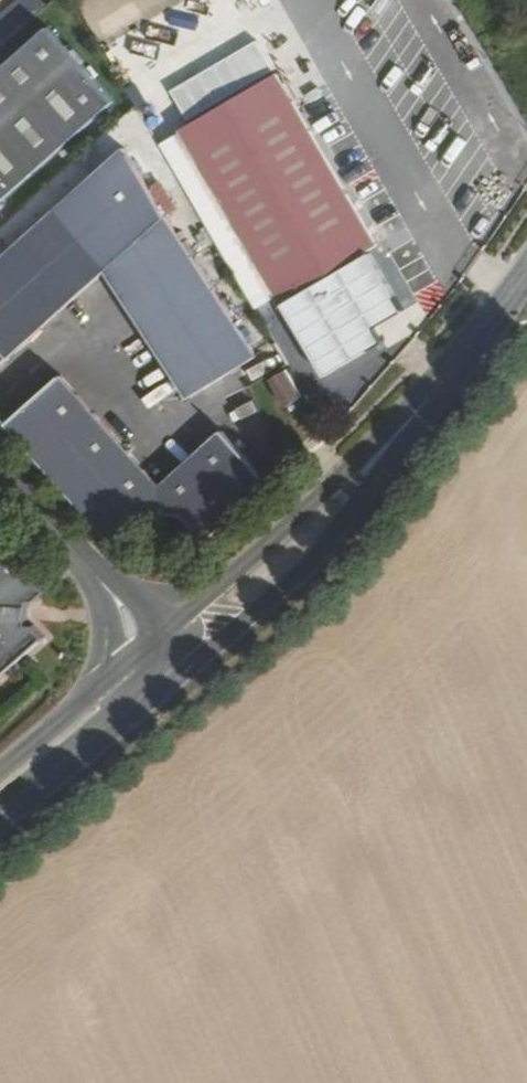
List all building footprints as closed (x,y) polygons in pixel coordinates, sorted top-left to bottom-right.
[(113,102),(47,28),(0,69),(0,203),(113,102)] [(277,74),(183,130),(321,370),(363,344),(324,277),(377,245),(277,74)] [(0,258),(0,366),(108,274),(158,345),(218,297),(121,154),(0,258)] [(255,354),(218,297),(158,345),(189,398),(255,354)] [(281,403),(301,390),(281,357),(261,370),(281,403)] [(179,518),(199,542),(258,485),(221,439),(156,493),(60,379),(5,425),(107,536),(131,515),(179,518)] [(40,637),(21,614),(45,592),(0,541),(0,672),(40,637)]
